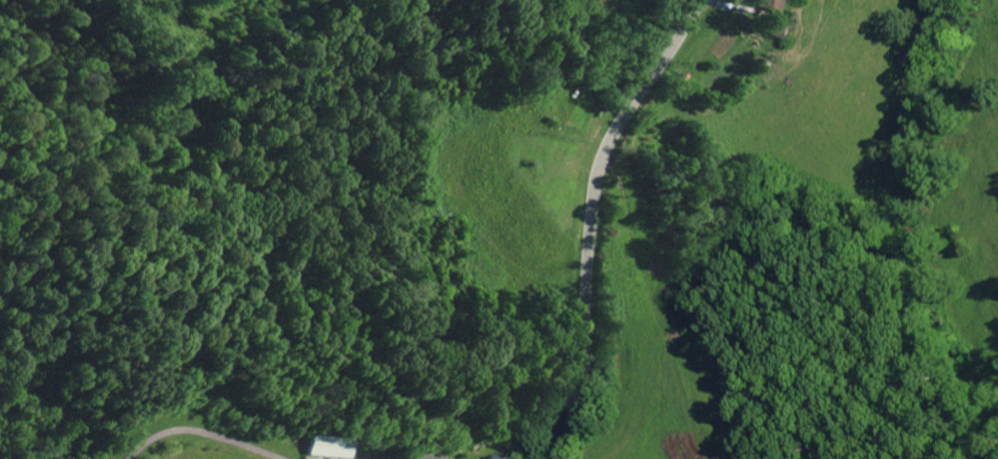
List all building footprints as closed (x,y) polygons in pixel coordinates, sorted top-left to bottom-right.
[(778,11),(780,0),(755,0),(754,6),(778,11)] [(355,437),(312,436),(311,455),(354,456),(355,437)] [(421,458),(445,458),(446,455),(421,446),(417,458),(421,458)]
